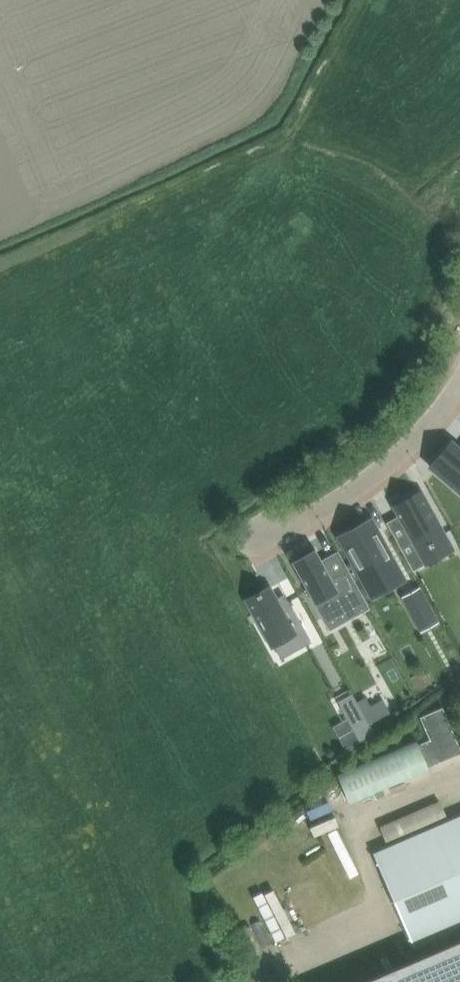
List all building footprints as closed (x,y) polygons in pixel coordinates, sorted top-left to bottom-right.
[(430,466),(459,492),(459,449),(451,442),(430,466)] [(398,515),(386,522),(413,571),(427,564),(419,550),(428,544),(430,547),(434,545),(433,542),(446,535),(421,489),(393,505),(398,515)] [(369,521),(341,536),(367,583),(386,573),(391,582),(399,578),(401,581),(402,580),(400,577),(402,576),(394,560),(392,561),(369,521)] [(315,548),(291,562),(322,618),(344,606),(351,619),(370,608),(338,551),(321,560),(315,548)] [(256,595),(247,600),(252,609),(258,620),(272,644),(282,638),(283,639),(289,648),(291,651),(305,644),(305,645),(311,642),(287,599),(287,600),(285,596),(277,601),(275,598),(269,587),(256,595)] [(419,590),(402,599),(414,621),(431,612),(419,590)] [(352,692),(337,700),(360,741),(374,731),(352,692)] [(342,772),(354,801),(429,769),(428,767),(459,753),(459,746),(443,706),(420,716),(430,739),(418,744),(416,740),(342,772)] [(380,823),(386,838),(449,815),(443,799),(380,823)] [(374,852),(414,946),(459,926),(459,815),(374,852)] [(362,981),(459,981),(459,939),(362,981)]
